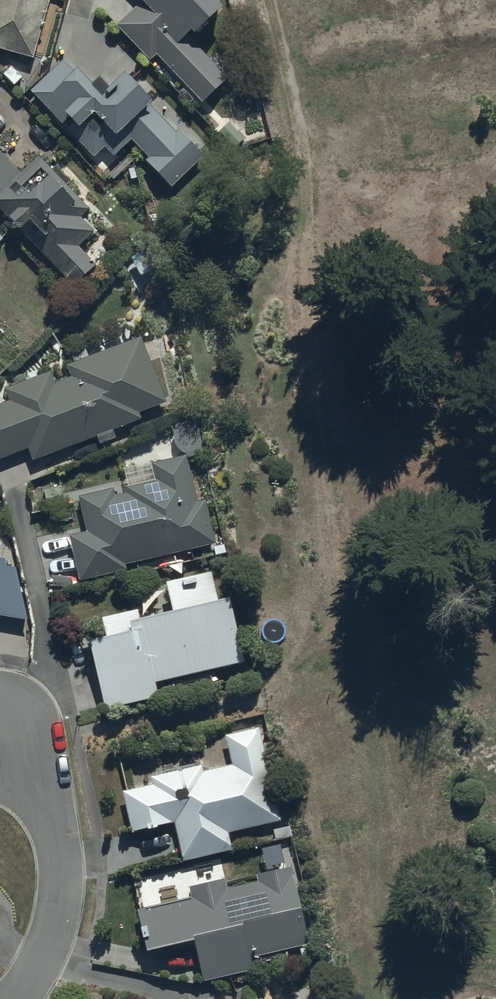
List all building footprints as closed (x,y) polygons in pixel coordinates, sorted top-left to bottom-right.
[(53,0),(0,0),(0,56),(35,65),(53,0)] [(213,0),(139,0),(115,24),(149,58),(155,52),(202,99),(227,74),(195,41),(225,12),(213,0)] [(63,65),(32,96),(94,164),(106,153),(115,163),(133,146),(151,164),(147,168),(173,194),(207,161),(181,134),(178,137),(156,115),(156,114),(128,85),(113,100),(103,90),(96,97),(81,81),(80,83),(63,65)] [(0,156),(0,214),(15,228),(11,232),(21,243),(35,230),(52,248),(42,257),(77,292),(97,272),(79,253),(95,237),(82,224),(91,215),(68,192),(72,188),(56,171),(52,175),(39,162),(23,179),(0,156)] [(0,411),(0,465),(29,454),(33,466),(98,442),(101,449),(117,444),(114,436),(143,425),(141,419),(167,409),(143,342),(66,370),(71,382),(57,387),(52,376),(45,378),(41,368),(23,375),(27,387),(5,395),(9,407),(0,411)] [(68,540),(79,586),(126,577),(125,569),(210,552),(212,561),(226,558),(220,527),(211,529),(206,506),(197,507),(188,461),(123,474),(128,499),(116,501),(115,495),(79,502),(86,537),(68,540)] [(24,616),(16,572),(5,570),(6,563),(1,563),(1,558),(0,558),(0,611),(24,616)] [(89,653),(105,715),(158,704),(155,689),(245,670),(232,610),(218,613),(211,579),(166,592),(173,622),(141,629),(138,617),(104,626),(109,648),(89,653)] [(231,856),(227,839),(272,830),(274,844),(290,840),(287,828),(281,829),(262,734),(250,736),(249,731),(234,734),(235,739),(225,741),(232,773),(203,779),(202,771),(150,782),(152,791),(122,797),(131,840),(147,837),(148,842),(158,839),(157,834),(173,830),(181,867),(231,856)] [(308,949),(289,875),(256,883),(257,887),(225,896),(222,885),(189,893),(191,903),(138,917),(143,937),(140,938),(143,951),(145,951),(148,963),(194,950),(204,988),(253,975),(250,964),(308,949)]
